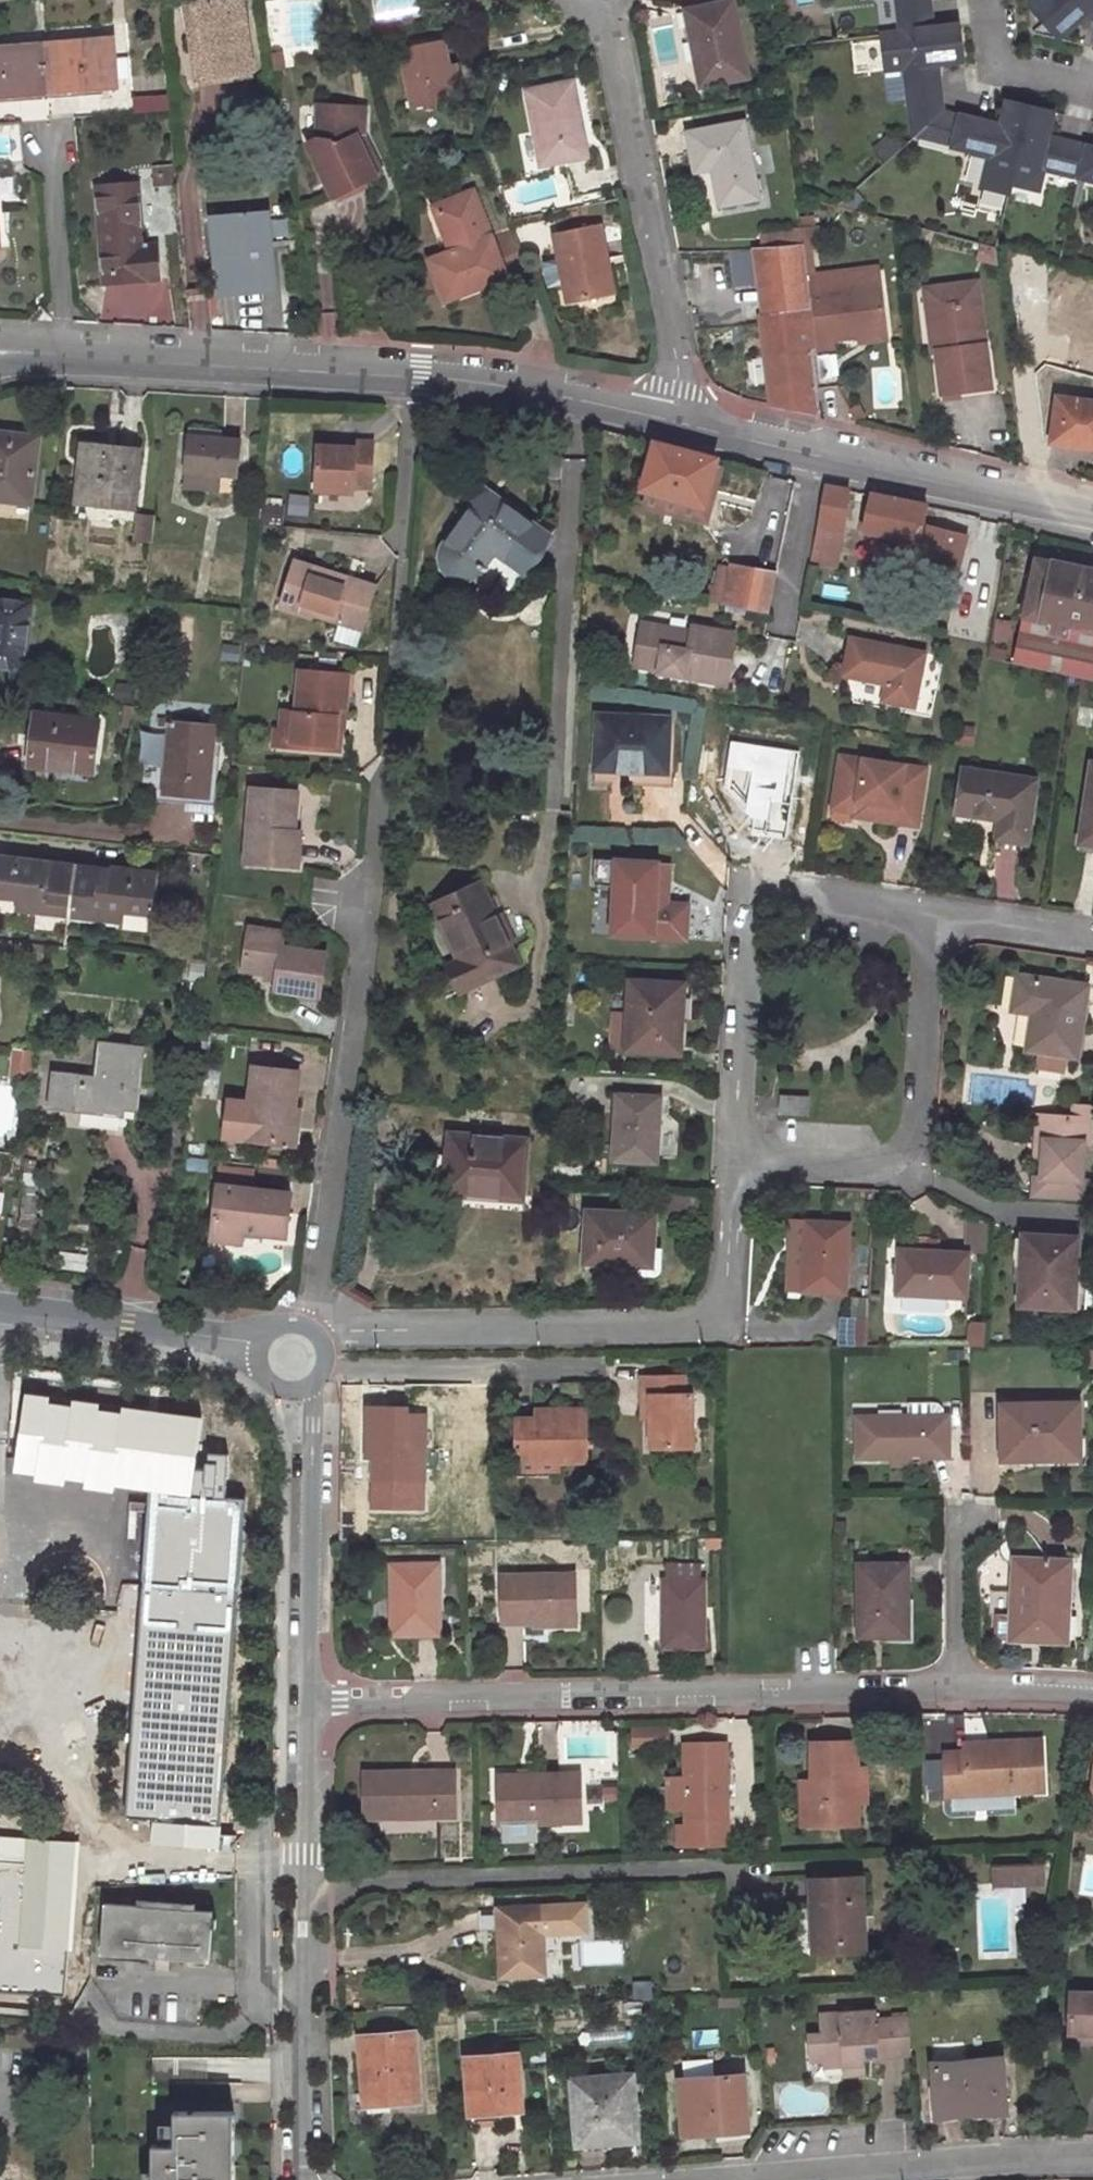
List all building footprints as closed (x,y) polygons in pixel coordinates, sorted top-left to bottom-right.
[(899,33),(932,29),(929,0),(896,0),(899,33)] [(1032,33),(1069,0),(1035,0),(1029,6),(1030,8),(1029,9),(1032,33)] [(1032,33),(1055,39),(1056,37),(1058,39),(1084,17),(1092,19),(1092,0),(1069,0),(1032,33)] [(252,76),(243,1),(187,8),(197,84),(252,76)] [(743,81),(730,6),(683,15),(697,89),(743,81)] [(899,33),(879,35),(884,71),(903,68),(909,117),(926,115),(941,113),(937,75),(932,76),(931,65),(936,64),(963,61),(959,26),(932,29),(899,33)] [(111,90),(108,44),(0,52),(0,99),(111,90)] [(451,71),(445,46),(403,55),(415,110),(458,101),(451,71)] [(457,69),(451,71),(458,101),(465,99),(457,69)] [(583,161),(570,87),(524,95),(539,168),(583,161)] [(40,115),(39,98),(0,101),(0,117),(40,115)] [(989,155),(981,188),(1008,194),(1010,185),(1030,106),(1007,101),(1001,126),(960,116),(960,117),(956,133),(952,146),(989,155)] [(1030,106),(1010,185),(1038,191),(1043,169),(1080,178),(1087,147),(1046,137),(1053,112),(1030,106)] [(362,113),(323,114),(325,147),(317,150),(339,205),(382,189),(363,143),(362,113)] [(369,113),(362,113),(363,143),(382,189),(389,186),(372,140),(369,113)] [(926,115),(927,126),(956,133),(960,117),(941,113),(926,115)] [(926,115),(909,117),(912,139),(927,126),(926,115)] [(756,201),(741,126),(686,138),(695,175),(711,173),(720,209),(756,201)] [(1087,147),(1080,178),(1092,181),(1092,149),(1087,147)] [(976,187),(982,160),(970,158),(964,184),(976,187)] [(142,239),(137,189),(96,193),(104,281),(144,277),(145,285),(155,284),(151,239),(142,239)] [(444,304),(527,271),(511,230),(490,238),(471,192),(452,199),(455,207),(434,214),(449,253),(427,261),(444,304)] [(452,199),(431,207),(434,214),(455,207),(452,199)] [(271,289),(263,214),(211,220),(219,294),(271,289)] [(607,261),(600,226),(555,235),(570,310),(607,302),(600,262),(607,261)] [(798,232),(750,233),(753,250),(800,249),(798,232)] [(743,250),(754,319),(808,312),(806,297),(800,249),(753,250),(743,250)] [(929,311),(972,306),(978,348),(987,347),(979,287),(927,293),(929,311)] [(830,343),(886,336),(880,288),(806,297),(808,312),(813,353),(832,351),(830,343)] [(938,353),(943,396),(992,390),(987,347),(978,348),(972,306),(929,311),(934,354),(938,353)] [(808,312),(754,319),(770,406),(815,418),(804,354),(813,353),(808,312)] [(1072,405),(1073,398),(1055,396),(1047,441),(1092,448),(1092,409),(1072,405)] [(1073,398),(1072,405),(1092,409),(1092,401),(1073,398)] [(36,438),(0,433),(0,499),(28,502),(36,438)] [(242,472),(244,437),(191,434),(189,469),(224,471),(242,472)] [(339,447),(320,446),(317,492),(355,494),(356,487),(372,488),(374,444),(357,442),(356,449),(339,447)] [(649,493),(703,505),(711,474),(714,459),(653,445),(643,492),(649,493)] [(125,510),(133,455),(83,449),(76,505),(125,510)] [(224,471),(189,469),(188,480),(223,483),(224,471)] [(646,508),(705,521),(716,475),(711,474),(703,505),(649,493),(646,508)] [(544,533),(483,487),(442,543),(439,548),(437,553),(437,560),(438,566),(450,575),(454,575),(459,574),(467,572),(470,569),(475,564),(483,568),(485,565),(481,557),(487,550),(491,548),(501,553),(519,566),(544,533)] [(846,491),(833,489),(820,498),(815,531),(813,531),(807,572),(834,577),(846,491)] [(870,495),(864,531),(897,539),(892,560),(919,567),(924,552),(959,563),(966,540),(923,526),(927,508),(870,495)] [(1038,556),(1016,663),(1092,678),(1092,567),(1038,556)] [(364,629),(378,586),(297,559),(282,603),(364,629)] [(721,568),(717,590),(713,589),(711,607),(727,610),(734,569),(721,568)] [(777,576),(734,569),(727,610),(770,619),(777,576)] [(25,669),(32,607),(0,603),(0,666),(25,669)] [(988,658),(1008,661),(1014,622),(995,619),(988,658)] [(658,677),(726,690),(735,639),(694,631),(693,635),(640,626),(633,670),(658,674),(658,677)] [(840,678),(883,687),(879,704),(912,709),(922,655),(848,641),(840,678)] [(345,705),(349,672),(300,668),(297,707),(284,706),(282,727),(291,728),(289,744),(339,748),(341,725),(338,724),(340,704),(345,705)] [(666,784),(669,716),(597,714),(595,781),(666,784)] [(89,774),(96,724),(34,717),(28,768),(89,774)] [(204,802),(213,732),(160,727),(153,797),(204,802)] [(289,744),(291,728),(282,727),(277,727),(275,742),(289,744)] [(798,752),(731,742),(724,789),(753,817),(752,833),(786,838),(798,752)] [(925,773),(838,759),(830,812),(851,815),(852,815),(854,804),(874,807),(872,823),(916,830),(925,773)] [(1026,848),(1036,784),(962,773),(955,818),(999,825),(996,844),(1026,848)] [(297,787),(251,783),(245,858),(286,861),(288,825),(293,825),(297,787)] [(1085,844),(1092,846),(1092,802),(1085,844)] [(854,804),(852,815),(851,815),(850,820),(872,823),(874,807),(854,804)] [(293,825),(288,825),(286,861),(295,861),(298,825),(293,825)] [(594,858),(592,883),(614,885),(610,933),(684,939),(687,904),(654,902),(655,885),(664,885),(667,882),(668,863),(594,858)] [(36,905),(35,915),(58,917),(59,907),(69,908),(73,869),(0,862),(0,901),(36,905)] [(151,877),(73,869),(69,908),(78,908),(77,919),(101,921),(103,911),(147,915),(151,877)] [(517,962),(479,880),(431,902),(457,959),(446,964),(459,990),(517,962)] [(319,989),(325,944),(281,938),(283,924),(248,920),(243,964),(275,968),(274,984),(319,989)] [(1074,1056),(1084,988),(1017,978),(1011,1011),(1030,1013),(1025,1050),(1038,1052),(1062,1055),(1074,1056)] [(676,1031),(680,987),(630,983),(624,1051),(679,1057),(681,1032),(676,1031)] [(49,1107),(107,1114),(108,1107),(134,1110),(141,1051),(100,1047),(96,1081),(53,1076),(49,1107)] [(1038,1052),(1036,1068),(1060,1071),(1062,1055),(1038,1052)] [(290,1135),(298,1061),(254,1056),(250,1096),(235,1095),(232,1128),(290,1135)] [(655,1164),(661,1098),(617,1094),(611,1160),(655,1164)] [(805,1114),(805,1098),(777,1097),(777,1112),(805,1114)] [(1031,1180),(1030,1200),(1083,1204),(1085,1185),(1078,1184),(1082,1146),(1088,1147),(1091,1112),(1073,1110),(1072,1121),(1044,1118),(1040,1161),(1038,1181),(1031,1180)] [(1044,1118),(1037,1118),(1034,1160),(1040,1161),(1044,1118)] [(517,1198),(522,1142),(446,1135),(442,1183),(491,1186),(490,1196),(517,1198)] [(185,1157),(208,1160),(210,1148),(186,1146),(185,1157)] [(245,1226),(285,1230),(290,1182),(252,1178),(254,1161),(221,1157),(215,1218),(245,1221),(245,1226)] [(647,1262),(651,1216),(586,1211),(581,1262),(616,1265),(616,1259),(647,1262)] [(245,1226),(245,1221),(215,1218),(214,1228),(244,1231),(245,1226)] [(798,1293),(801,1222),(787,1222),(785,1293),(798,1293)] [(843,1294),(846,1224),(801,1222),(798,1293),(843,1294)] [(1071,1310),(1073,1241),(1021,1240),(1018,1307),(1071,1310)] [(967,1293),(967,1249),(963,1249),(896,1248),(895,1291),(967,1293)] [(839,1317),(838,1345),(866,1346),(866,1318),(839,1317)] [(969,1324),(969,1343),(982,1343),(983,1324),(969,1324)] [(691,1448),(691,1395),(683,1395),(683,1378),(642,1378),(642,1395),(650,1395),(651,1448),(691,1448)] [(201,1418),(23,1393),(12,1473),(190,1497),(201,1418)] [(1078,1453),(1078,1406),(1003,1408),(1003,1461),(1026,1460),(1026,1454),(1078,1453)] [(420,1480),(422,1415),(404,1415),(404,1409),(368,1408),(366,1448),(373,1448),(373,1458),(373,1480),(420,1480)] [(907,1422),(857,1421),(856,1462),(948,1463),(948,1422),(945,1422),(945,1413),(941,1408),(907,1408),(907,1422)] [(586,1462),(586,1412),(546,1413),(545,1421),(537,1421),(517,1421),(517,1463),(559,1462),(586,1462)] [(546,1413),(537,1413),(537,1421),(545,1421),(546,1413)] [(1078,1453),(1026,1454),(1026,1460),(1026,1466),(1078,1466),(1078,1453)] [(559,1470),(559,1462),(517,1463),(517,1470),(559,1470)] [(415,1495),(415,1484),(362,1483),(362,1494),(415,1495)] [(1062,1641),(1068,1565),(1022,1562),(1017,1638),(1062,1641)] [(433,1636),(434,1567),(387,1567),(387,1601),(394,1600),(394,1636),(433,1636)] [(904,1639),(906,1569),(857,1568),(856,1639),(904,1639)] [(572,1620),(572,1579),(498,1579),(499,1624),(532,1624),(533,1620),(572,1620)] [(699,1647),(700,1581),(659,1581),(658,1648),(699,1647)] [(222,1828),(239,1596),(145,1589),(128,1820),(222,1828)] [(572,1630),(572,1620),(533,1620),(532,1624),(532,1630),(572,1630)] [(1044,1790),(1042,1739),(1002,1741),(1002,1750),(968,1752),(947,1753),(948,1795),(1044,1790)] [(968,1743),(968,1752),(1002,1750),(1002,1741),(968,1743)] [(855,1826),(855,1745),(812,1745),(811,1782),(808,1782),(809,1826),(855,1826)] [(725,1825),(723,1748),(684,1749),(685,1826),(725,1825)] [(450,1819),(450,1774),(362,1775),(362,1820),(397,1820),(397,1817),(434,1816),(434,1819),(450,1819)] [(577,1824),(577,1776),(496,1778),(497,1825),(504,1824),(531,1824),(577,1824)] [(504,1824),(504,1841),(531,1841),(531,1824),(504,1824)] [(988,1866),(989,1888),(1042,1884),(1041,1862),(988,1866)] [(860,1879),(811,1879),(812,1955),(862,1953),(860,1879)] [(210,1965),(215,1915),(105,1907),(100,1957),(210,1965)] [(541,1977),(537,1907),(492,1908),(495,1978),(541,1977)] [(644,1985),(628,1986),(629,2002),(645,2002),(644,1985)] [(1065,1997),(1064,2035),(1092,2036),(1092,1997),(1065,1997)] [(873,2014),(818,2017),(819,2036),(807,2037),(809,2063),(820,2062),(822,2069),(842,2068),(843,2078),(862,2076),(861,2061),(909,2057),(907,2021),(874,2023),(873,2014)] [(417,2103),(413,2034),(361,2036),(364,2106),(417,2103)] [(1092,2044),(1092,2036),(1064,2035),(1064,2043),(1092,2044)] [(520,2113),(517,2058),(467,2062),(471,2116),(520,2113)] [(710,2075),(709,2060),(672,2062),(673,2078),(710,2075)] [(1004,2113),(999,2066),(932,2072),(938,2119),(1004,2113)] [(746,2134),(742,2073),(680,2079),(684,2140),(746,2134)] [(634,2143),(630,2080),(573,2085),(577,2147),(634,2143)] [(219,2118),(167,2119),(168,2151),(144,2152),(145,2179),(220,2179),(219,2118)]
